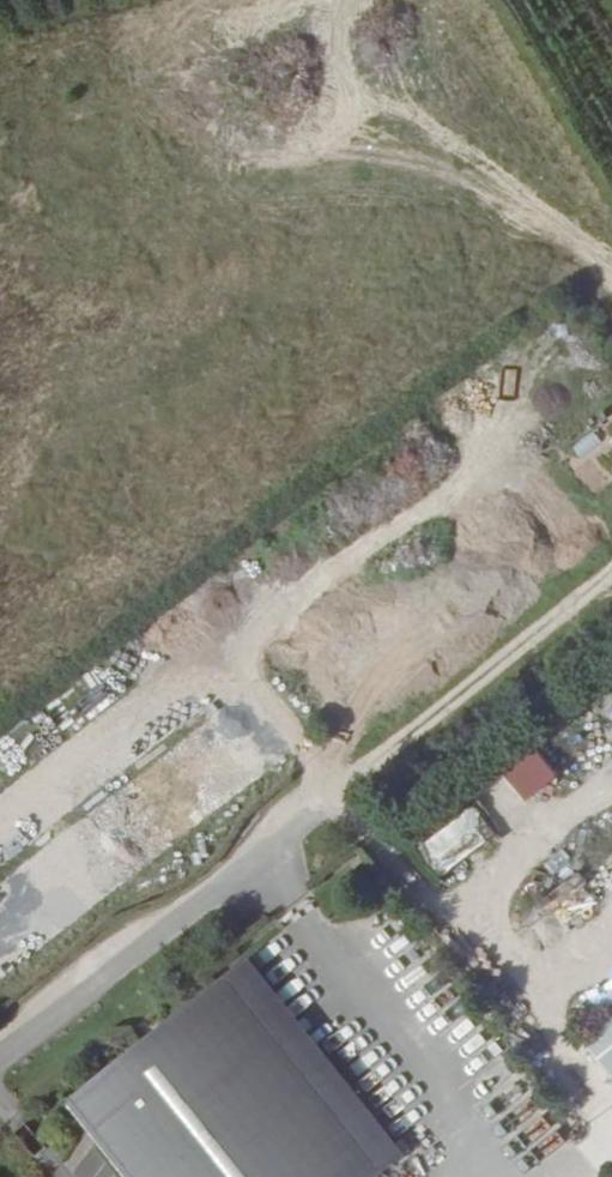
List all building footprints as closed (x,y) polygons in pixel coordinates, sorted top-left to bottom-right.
[(528,742),(496,768),(522,801),(555,775),(528,742)] [(430,873),(492,841),(476,809),(414,840),(430,873)] [(270,953),(109,1080),(185,1176),(393,1176),(425,1152),(270,953)]
